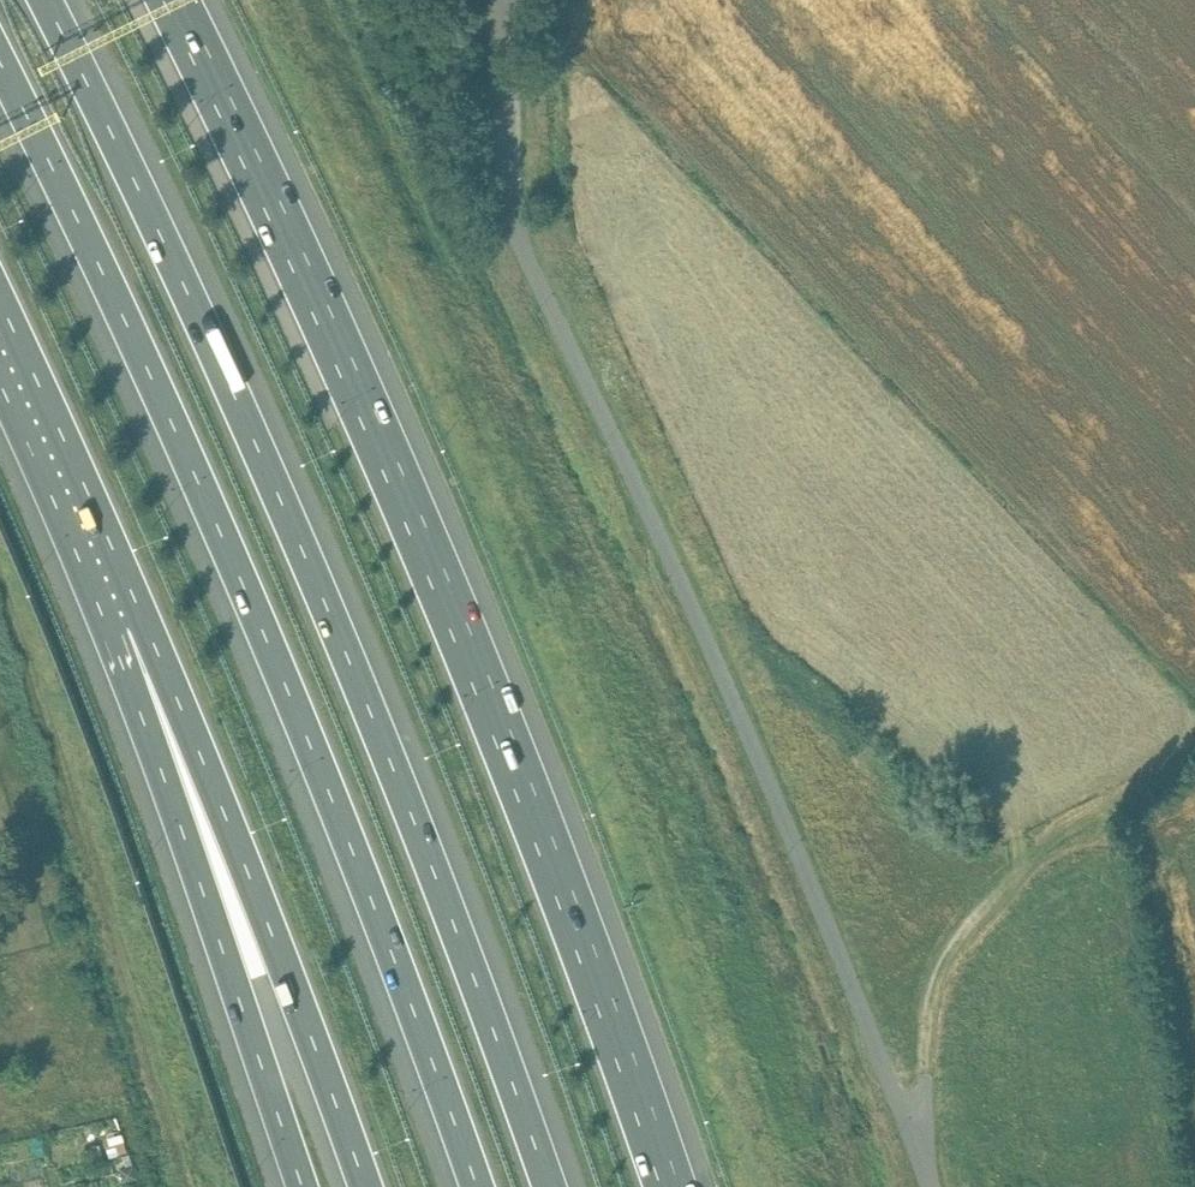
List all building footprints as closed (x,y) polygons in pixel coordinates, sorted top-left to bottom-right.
[(124,1140),(107,1145),(111,1157),(128,1151),(124,1140)]
